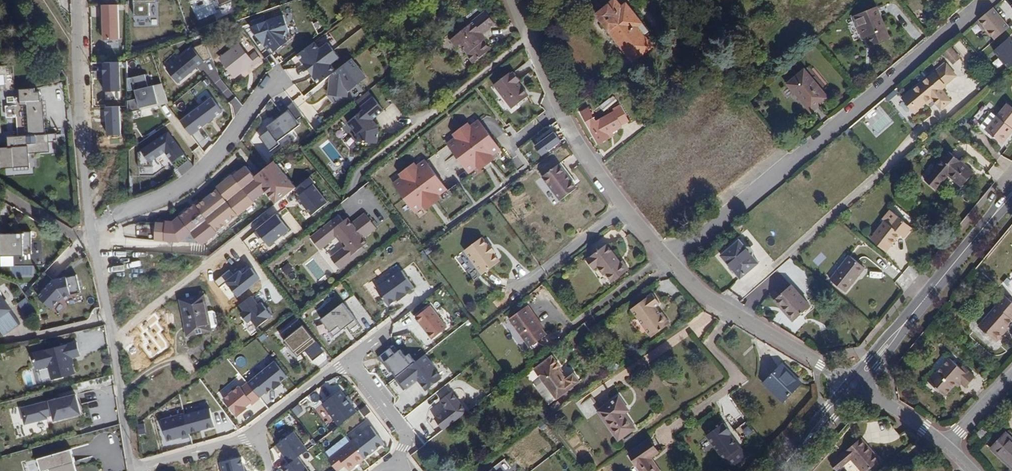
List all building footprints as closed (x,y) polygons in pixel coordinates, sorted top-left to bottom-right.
[(134,15),(148,15),(148,3),(155,3),(154,0),(134,0),(134,15)] [(644,35),(638,27),(643,23),(626,3),(622,7),(616,0),(615,0),(597,15),(633,61),(653,47),(644,35)] [(107,12),(106,36),(122,36),(122,3),(104,2),(104,12),(107,12)] [(479,10),(475,5),(464,14),(468,20),(479,10)] [(889,37),(877,8),(855,16),(862,36),(867,34),(870,44),(889,37)] [(994,9),(978,21),(993,41),(1009,29),(994,9)] [(482,31),(484,34),(496,24),(486,11),(451,39),(457,47),(461,44),(475,63),(491,49),(486,43),(485,45),(478,35),(482,31)] [(283,16),(249,29),(271,54),(292,38),(283,16)] [(638,27),(644,35),(649,31),(643,23),(638,27)] [(482,37),(484,34),(482,31),(478,35),(485,45),(486,43),(482,37)] [(1009,39),(993,52),(1009,69),(1011,66),(1011,42),(1009,39)] [(318,50),(313,43),(295,57),(318,86),(328,78),(336,72),(331,65),(340,59),(327,43),(318,50)] [(250,57),(239,44),(221,59),(235,77),(250,65),(251,68),(262,60),(256,52),(250,57)] [(203,61),(191,47),(166,68),(177,83),(203,61)] [(951,48),(944,54),(953,65),(960,59),(951,48)] [(366,78),(351,60),(336,72),(328,78),(328,97),(348,98),(349,92),(366,78)] [(120,90),(119,61),(103,62),(104,91),(120,90)] [(934,73),(906,96),(917,109),(926,102),(932,97),(933,100),(941,109),(951,101),(941,90),(945,86),(955,76),(945,65),(935,74),(934,73)] [(828,98),(804,70),(788,84),(811,112),(828,98)] [(522,82),(512,71),(494,86),(513,109),(528,96),(519,85),(522,82)] [(148,84),(145,73),(127,78),(128,90),(133,89),(135,99),(127,100),(128,112),(140,109),(138,106),(157,101),(153,84),(148,84)] [(24,137),(33,137),(42,137),(41,118),(38,118),(36,87),(35,87),(34,82),(32,76),(20,77),(21,89),(15,89),(15,80),(1,81),(1,86),(11,86),(11,90),(5,90),(5,102),(10,101),(10,120),(2,120),(2,132),(7,132),(7,152),(24,152),(24,137)] [(363,109),(348,122),(357,133),(356,141),(377,143),(378,127),(372,119),(384,110),(369,91),(356,101),(363,109)] [(917,109),(906,96),(903,99),(914,112),(917,109)] [(222,111),(211,97),(180,120),(191,135),(222,111)] [(599,105),(602,111),(616,103),(613,98),(599,105)] [(997,116),(986,130),(1002,143),(1011,131),(1011,129),(1011,128),(1011,107),(1008,104),(997,116)] [(598,143),(609,137),(607,134),(612,132),(622,126),(621,124),(629,120),(622,105),(613,110),(614,112),(595,122),(589,109),(582,112),(598,143)] [(300,125),(287,109),(266,126),(268,129),(261,136),(271,151),(280,144),(277,140),(300,125)] [(986,130),(997,116),(992,111),(980,125),(986,130)] [(451,134),(453,137),(445,143),(469,173),(476,168),(479,171),(495,158),(492,155),(500,149),(477,120),(470,126),(467,122),(451,134)] [(555,132),(541,142),(548,151),(562,141),(555,132)] [(176,137),(147,159),(149,172),(162,172),(162,167),(161,167),(173,157),(178,163),(177,164),(186,174),(198,165),(176,137)] [(319,145),(335,168),(345,161),(328,138),(319,145)] [(548,151),(541,142),(536,146),(543,155),(548,151)] [(974,172),(950,152),(926,180),(936,189),(948,174),(962,186),(974,172)] [(172,219),(154,220),(155,241),(177,241),(192,233),(203,244),(263,192),(274,202),(295,185),(273,158),(253,174),(244,164),(195,204),(172,219)] [(447,188),(424,159),(417,164),(414,160),(397,173),(400,177),(392,183),(415,212),(423,206),(426,211),(443,198),(440,194),(447,188)] [(558,166),(542,178),(560,202),(576,189),(570,181),(569,182),(558,166)] [(329,201),(310,177),(295,188),(299,193),(295,197),(310,216),(329,201)] [(846,210),(840,215),(845,220),(852,215),(846,210)] [(883,219),(885,221),(889,224),(897,215),(891,210),(883,219)] [(340,215),(311,237),(320,249),(336,237),(344,247),(338,252),(347,263),(365,249),(363,246),(367,243),(363,238),(377,228),(366,213),(348,227),(340,215)] [(268,246),(289,229),(275,214),(255,229),(268,246)] [(889,224),(885,221),(875,233),(890,246),(900,234),(904,237),(912,227),(897,215),(889,224)] [(0,233),(0,255),(31,254),(30,232),(0,233)] [(890,246),(875,233),(871,238),(886,252),(890,246)] [(481,234),(462,251),(482,274),(501,258),(481,234)] [(418,235),(414,238),(418,244),(422,241),(418,235)] [(722,255),(731,265),(735,261),(745,273),(758,262),(739,240),(722,255)] [(608,243),(587,259),(595,270),(598,268),(604,276),(607,274),(613,282),(630,269),(624,260),(620,262),(613,253),(614,252),(608,243)] [(864,268),(850,256),(831,280),(845,291),(864,268)] [(318,281),(325,274),(312,258),(304,264),(318,281)] [(735,261),(731,265),(741,277),(745,273),(735,261)] [(281,267),(285,275),(294,270),(289,262),(281,267)] [(897,279),(904,286),(916,274),(909,267),(897,279)] [(401,270),(376,288),(388,306),(413,287),(401,270)] [(82,292),(77,272),(51,278),(35,296),(51,310),(64,296),(82,292)] [(791,285),(779,296),(774,300),(793,321),(810,307),(791,285)] [(774,300),(779,296),(774,290),(769,294),(774,300)] [(0,291),(0,330),(3,335),(20,323),(10,310),(12,308),(0,291)] [(271,314),(252,292),(238,304),(243,309),(239,313),(247,322),(251,319),(257,326),(271,314)] [(1003,293),(993,304),(996,306),(978,326),(996,342),(1005,332),(1003,330),(1007,325),(1011,320),(1011,302),(1003,293)] [(655,294),(633,310),(652,337),(670,324),(663,313),(661,314),(657,308),(662,304),(655,294)] [(205,296),(180,300),(188,336),(212,331),(205,296)] [(342,300),(319,318),(333,336),(347,325),(350,329),(359,322),(342,300)] [(448,326),(430,304),(415,317),(432,338),(448,326)] [(535,312),(529,305),(510,319),(531,347),(548,334),(533,314),(535,312)] [(284,337),(299,324),(295,319),(280,332),(284,337)] [(323,351),(302,324),(283,339),(297,358),(307,350),(313,358),(323,351)] [(395,352),(391,346),(378,356),(394,377),(416,359),(409,352),(405,355),(400,348),(395,352)] [(75,358),(72,347),(54,352),(54,351),(26,358),(30,372),(43,369),(47,384),(69,379),(64,361),(75,358)] [(416,359),(394,377),(405,389),(416,379),(427,390),(443,377),(425,353),(416,359)] [(554,356),(537,369),(559,398),(582,380),(576,372),(569,378),(562,368),(563,367),(554,356)] [(76,361),(75,358),(64,361),(69,379),(71,378),(68,368),(69,368),(68,362),(76,361)] [(939,375),(932,384),(945,396),(955,385),(958,382),(961,384),(965,387),(975,375),(964,365),(961,368),(950,358),(936,373),(939,375)] [(274,360),(247,381),(260,397),(273,387),(274,389),(282,383),(281,381),(287,377),(274,360)] [(783,365),(765,382),(784,401),(802,383),(783,365)] [(46,384),(47,384),(43,369),(30,372),(30,374),(43,370),(46,384)] [(926,379),(932,384),(939,375),(936,373),(934,371),(926,379)] [(396,379),(390,382),(397,394),(402,390),(396,379)] [(252,401),(250,402),(253,405),(261,398),(260,397),(247,381),(240,387),(252,401)] [(240,387),(239,385),(222,399),(236,417),(247,408),(246,406),(250,402),(252,401),(240,387)] [(341,389),(321,404),(338,426),(357,411),(341,389)] [(467,408),(452,389),(439,400),(446,410),(435,419),(442,428),(467,408)] [(622,409),(627,406),(619,397),(599,411),(619,440),(636,428),(625,413),(622,409)] [(52,403),(13,413),(17,428),(39,423),(39,421),(45,419),(55,417),(56,422),(73,418),(68,399),(57,402),(57,404),(52,405),(52,403)] [(590,400),(579,408),(586,419),(598,412),(590,400)] [(296,415),(303,411),(300,404),(292,408),(296,415)] [(185,414),(189,432),(214,426),(210,408),(185,414)] [(189,432),(185,414),(161,420),(167,441),(182,437),(183,439),(190,436),(189,432)] [(722,425),(707,436),(731,469),(747,457),(741,448),(740,448),(730,435),(735,431),(728,421),(722,425)] [(144,422),(136,424),(139,435),(146,433),(144,422)] [(370,426),(351,442),(365,459),(384,443),(370,426)] [(976,433),(982,439),(988,433),(982,427),(976,433)] [(307,448),(292,430),(276,444),(289,461),(298,455),(307,448)] [(1005,432),(991,448),(1011,468),(1011,439),(1005,432)] [(861,439),(859,440),(867,451),(869,448),(861,439)] [(650,440),(629,454),(641,470),(659,470),(651,458),(659,452),(650,440)] [(839,458),(841,461),(848,455),(852,460),(862,470),(867,470),(879,460),(869,448),(867,451),(859,440),(839,458)] [(351,442),(336,453),(345,465),(349,470),(365,459),(351,442)] [(64,467),(67,466),(63,453),(34,462),(37,470),(65,470),(64,467)] [(336,453),(328,458),(338,470),(345,465),(336,453)] [(298,455),(289,461),(282,467),(285,470),(310,470),(298,455)] [(839,458),(831,465),(836,470),(839,470),(852,460),(848,455),(841,461),(839,458)]
